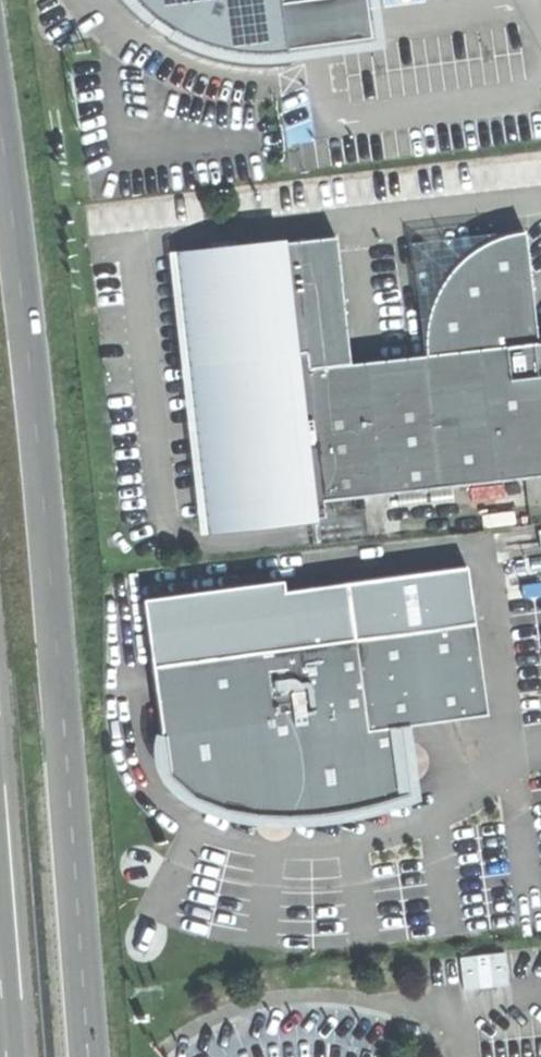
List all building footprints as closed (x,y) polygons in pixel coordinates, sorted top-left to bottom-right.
[(152,25),(159,17),(175,30),(171,36),(191,46),(215,56),(253,62),(274,62),(287,61),(280,0),(127,0),(152,25)] [(287,61),(386,47),(380,0),(280,0),(287,61)] [(213,530),(305,521),(326,519),(324,502),(540,477),(540,358),(526,231),(492,243),(467,257),(449,275),(436,296),(426,323),(426,357),(354,366),(339,238),(289,243),(288,240),(180,252),(213,530)] [(404,727),(487,715),(480,668),(474,623),(153,666),(161,730),(157,743),(158,762),(167,781),(188,800),(222,815),(253,821),(306,820),(361,814),(415,797),(404,727)] [(459,990),(509,986),(507,952),(456,956),(459,990)]
